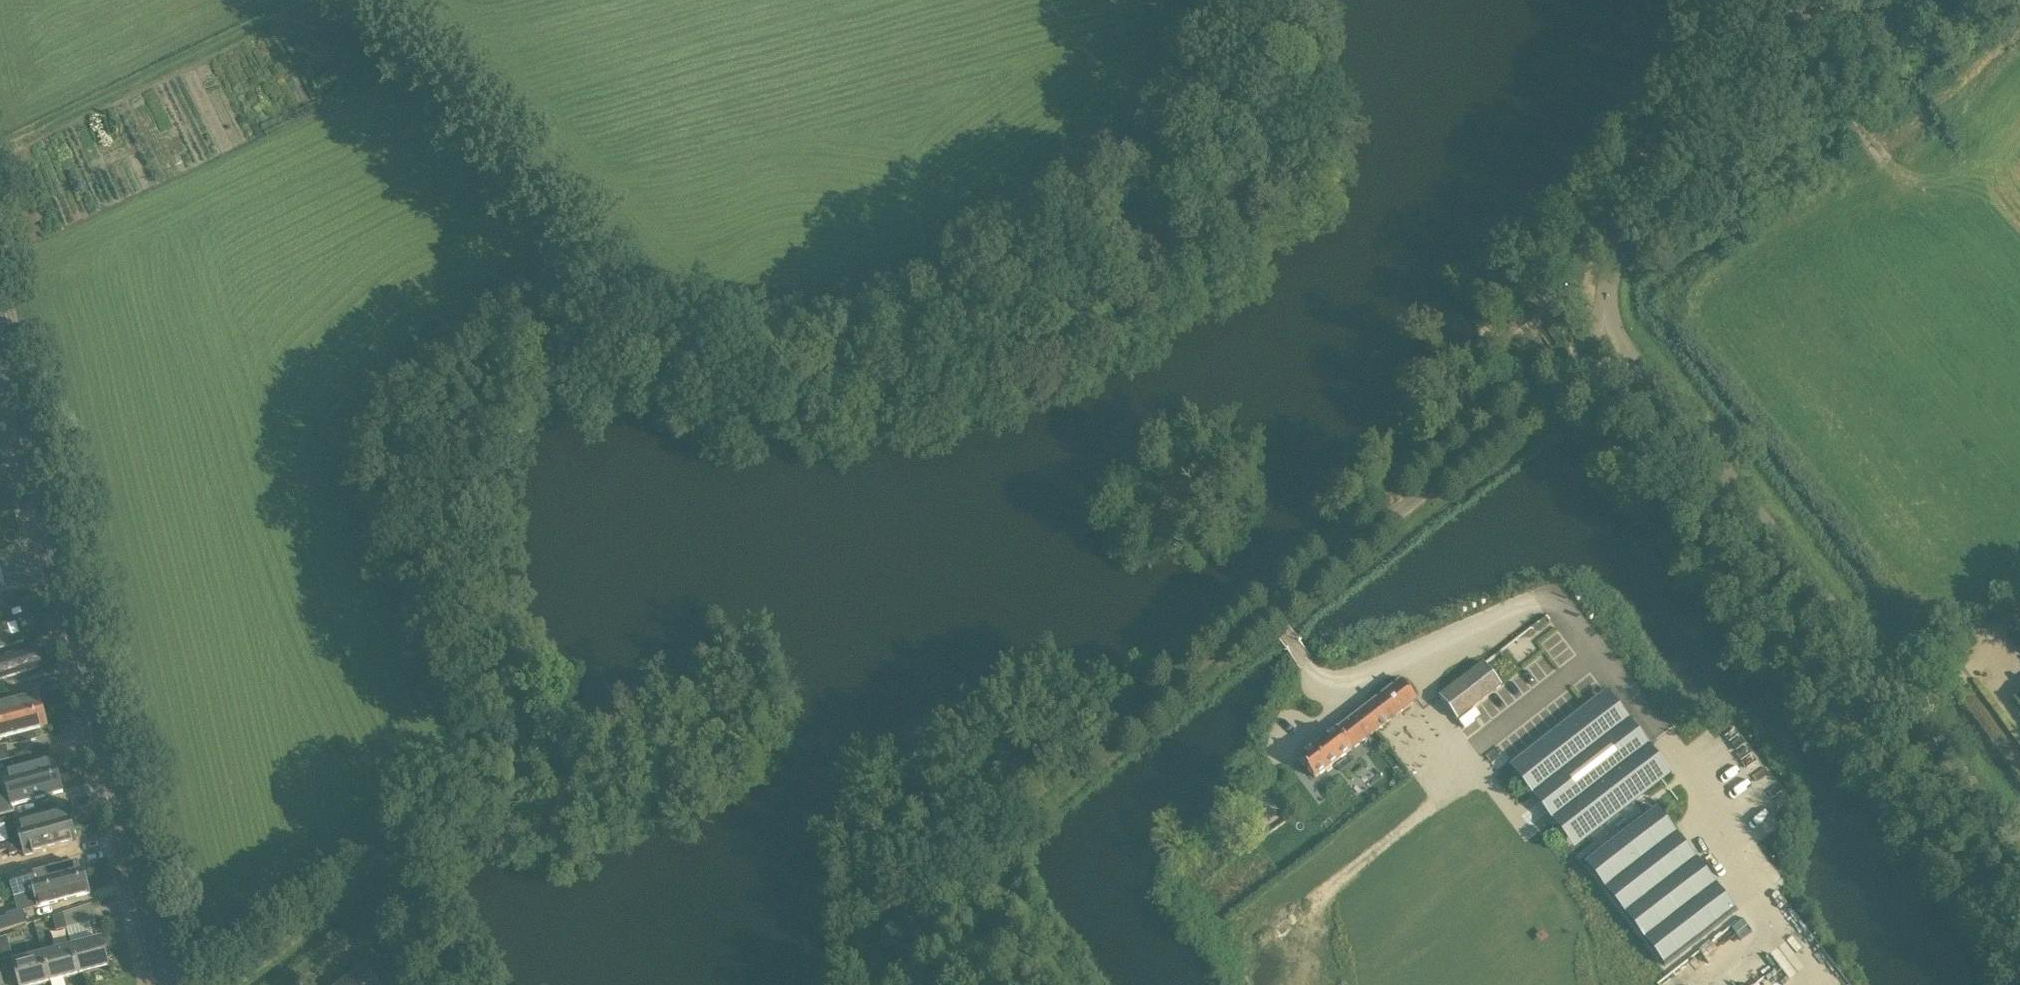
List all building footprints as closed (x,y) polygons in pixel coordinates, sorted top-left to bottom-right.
[(35,602),(22,606),(24,613),(37,609),(35,602)] [(24,641),(22,632),(10,636),(7,625),(0,627),(0,648),(24,641)] [(41,667),(35,649),(0,660),(0,680),(41,667)] [(1505,671),(1493,655),(1439,696),(1457,719),(1510,677),(1505,671)] [(1401,675),(1298,754),(1315,776),(1418,697),(1401,675)] [(1607,692),(1510,767),(1574,850),(1671,774),(1607,692)] [(43,711),(39,694),(0,704),(0,723),(43,711)] [(0,723),(0,741),(8,739),(10,747),(36,741),(34,733),(48,729),(43,711),(0,723)] [(10,759),(6,745),(0,747),(0,762),(10,759)] [(6,790),(59,776),(55,760),(0,774),(0,792),(6,790)] [(10,805),(63,792),(59,776),(6,790),(0,792),(0,808),(10,805)] [(1585,864),(1664,965),(1735,910),(1657,809),(1585,864)] [(20,840),(72,827),(68,811),(12,826),(14,838),(19,836),(20,840)] [(0,846),(0,852),(8,850),(9,855),(23,851),(24,857),(76,844),(72,827),(20,840),(0,846)] [(31,876),(30,872),(29,868),(7,875),(10,883),(11,882),(16,897),(14,897),(14,898),(86,879),(81,862),(31,876)] [(0,919),(0,932),(26,924),(22,911),(37,907),(38,908),(90,894),(86,879),(14,898),(15,898),(18,911),(6,915),(6,917),(0,919)] [(64,913),(67,928),(96,921),(91,904),(64,913)] [(67,928),(64,913),(52,916),(56,931),(67,928)] [(12,958),(7,936),(0,938),(0,961),(12,958)] [(72,947),(79,975),(109,967),(101,939),(72,947)] [(79,975),(72,947),(43,954),(50,982),(79,975)] [(46,984),(46,983),(50,982),(43,954),(13,962),(19,984),(45,984),(46,984)] [(374,980),(379,976),(370,965),(365,968),(365,967),(341,984),(377,984),(374,980)]
